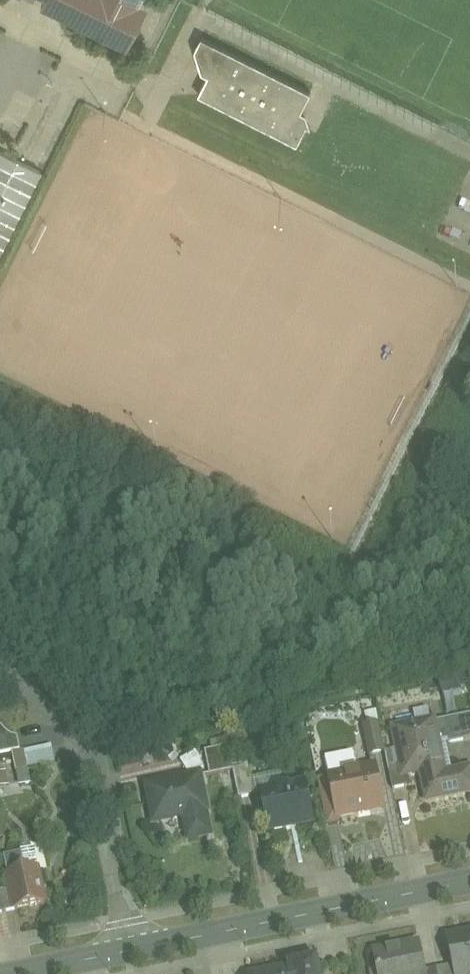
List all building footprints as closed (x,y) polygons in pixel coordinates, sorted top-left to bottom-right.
[(145,39),(164,0),(66,0),(145,39)] [(320,90),(210,35),(204,48),(210,70),(217,74),(208,91),(306,141),(316,122),(320,124),(315,111),(310,109),(320,90)] [(0,147),(0,266),(47,170),(0,147)] [(463,679),(440,684),(442,694),(465,689),(463,679)] [(444,721),(448,741),(449,744),(469,740),(469,715),(444,721)] [(395,731),(402,764),(404,776),(405,776),(422,772),(428,801),(469,792),(469,771),(445,776),(438,743),(448,741),(444,721),(395,731)] [(379,725),(364,728),(370,755),(385,752),(385,751),(379,725)] [(0,728),(0,755),(13,753),(21,751),(18,737),(14,737),(9,735),(7,733),(4,730),(2,727),(0,728)] [(122,748),(126,771),(154,766),(150,743),(122,748)] [(24,753),(28,769),(56,764),(52,747),(24,753)] [(229,747),(205,752),(210,777),(234,772),(233,768),(229,747)] [(21,751),(13,753),(17,771),(28,769),(24,753),(24,751),(21,751)] [(402,764),(389,767),(386,751),(385,751),(385,752),(393,790),(408,787),(405,776),(404,776),(402,764)] [(355,755),(326,761),(334,800),(337,819),(339,819),(384,809),(376,767),(357,771),(355,755)] [(10,786),(8,772),(2,773),(0,763),(0,788),(10,786)] [(248,765),(233,768),(234,772),(239,799),(254,796),(248,765)] [(200,777),(148,788),(155,823),(185,817),(190,841),(210,836),(205,813),(207,812),(200,777)] [(306,784),(277,790),(278,792),(264,795),(263,793),(261,793),(269,833),(287,829),(287,827),(312,822),(312,824),(314,824),(306,784)] [(334,800),(322,802),(327,828),(340,825),(339,819),(337,819),(334,800)] [(26,871),(23,854),(5,858),(12,890),(16,910),(45,904),(38,869),(26,871)] [(12,890),(2,892),(6,912),(16,910),(12,890)] [(467,938),(466,934),(447,938),(453,968),(439,970),(439,968),(425,971),(420,946),(388,953),(388,951),(372,954),(376,973),(469,973),(469,938),(467,938)] [(256,973),(319,973),(316,961),(256,973)]
